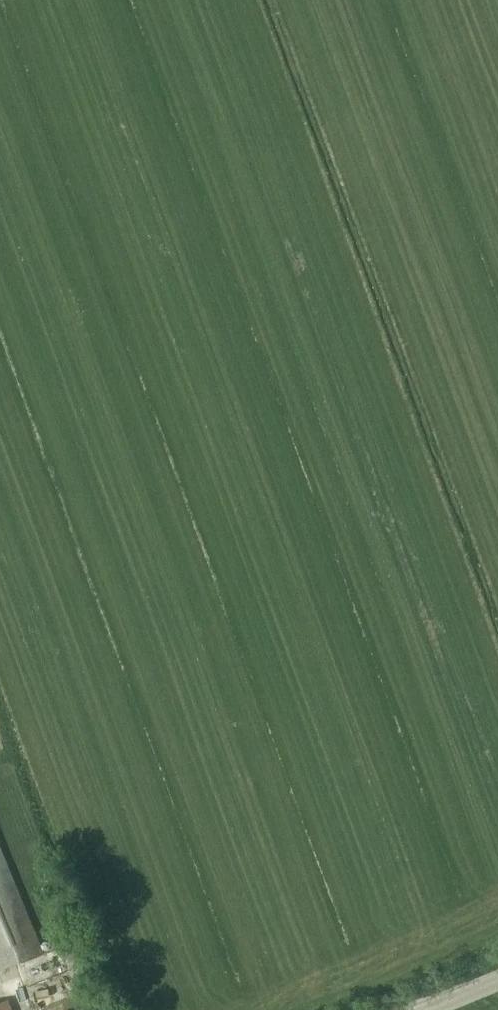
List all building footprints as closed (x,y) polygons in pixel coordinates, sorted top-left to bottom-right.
[(0,845),(0,971),(45,952),(0,845)] [(8,999),(0,1003),(0,1009),(12,1009),(8,999)]
